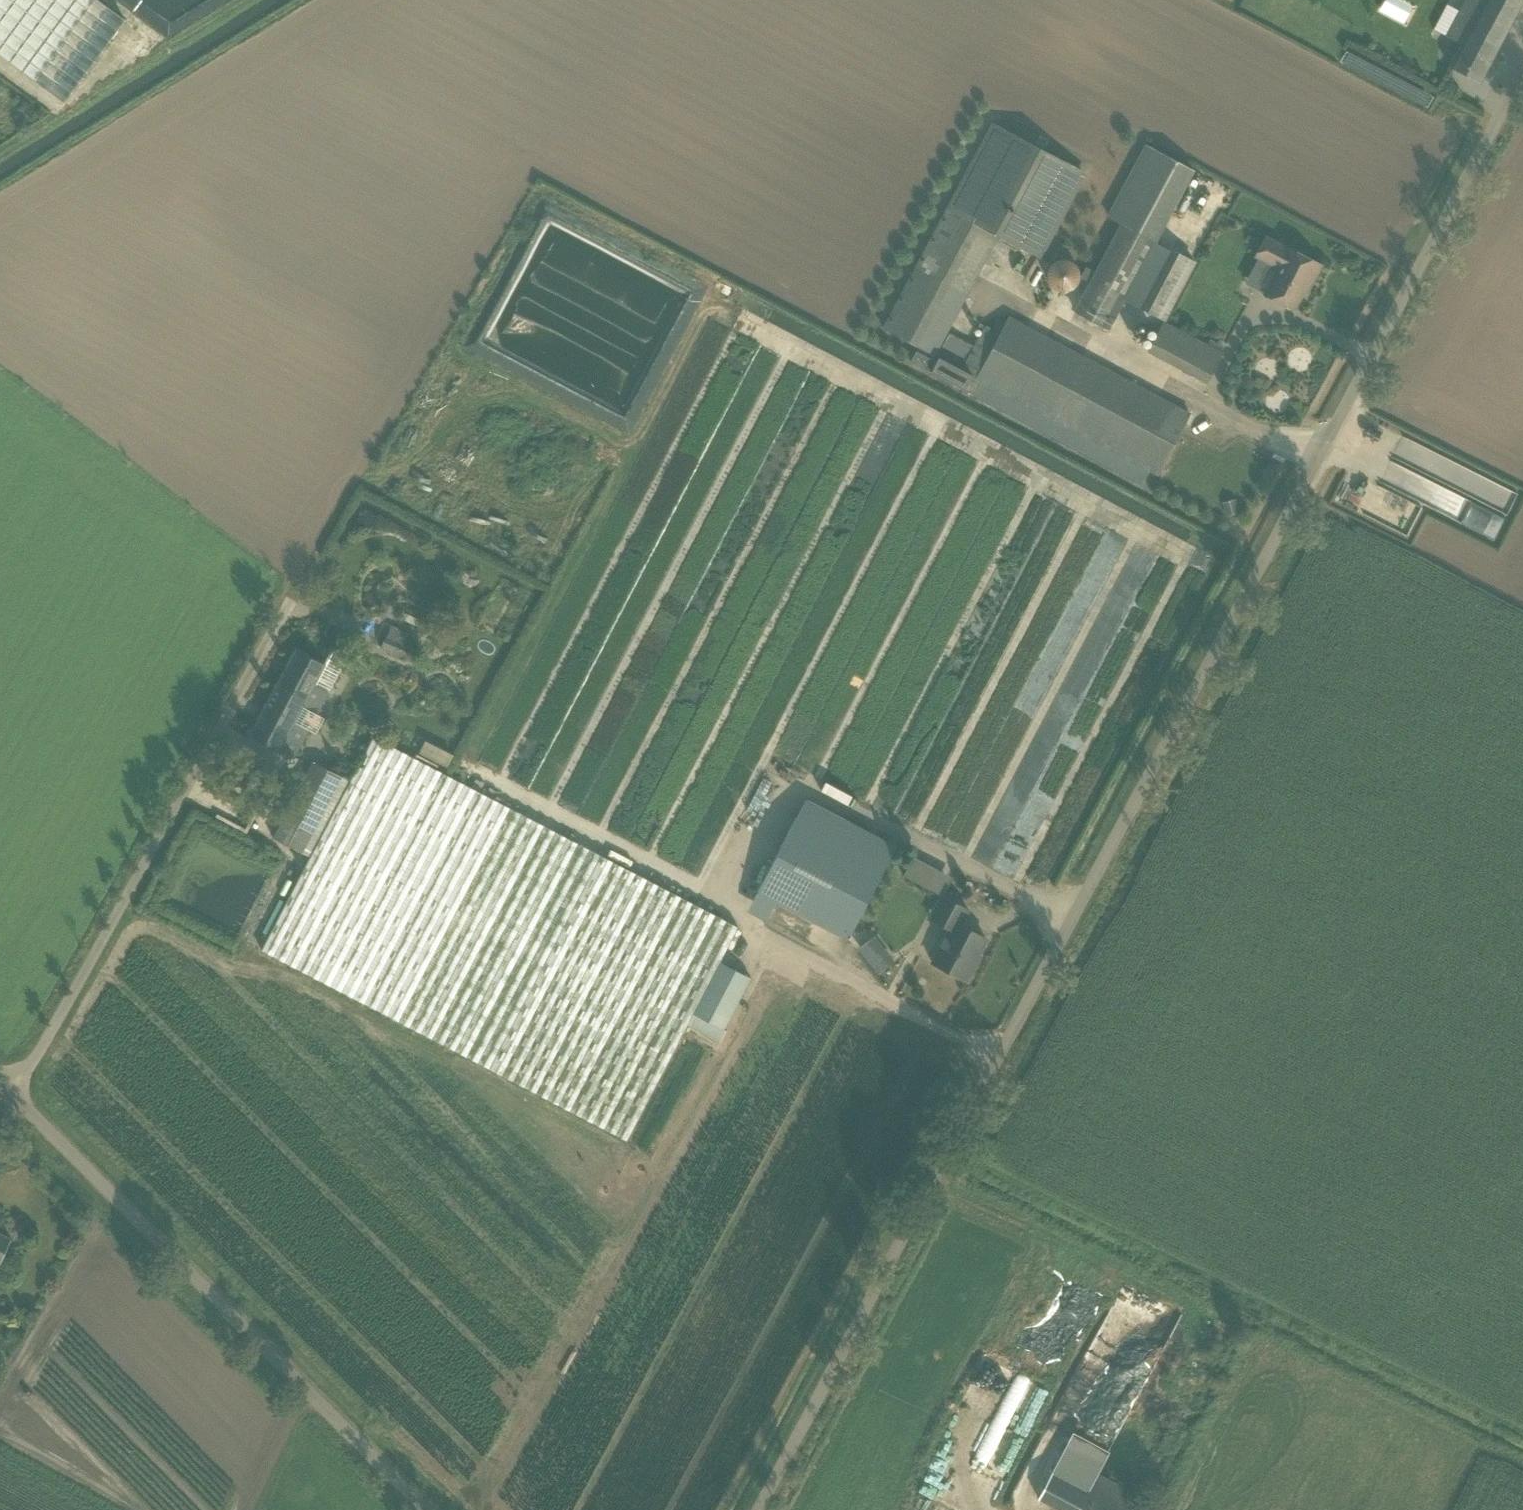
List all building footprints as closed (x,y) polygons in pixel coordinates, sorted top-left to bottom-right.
[(63,103),(125,20),(99,0),(0,0),(0,56),(63,103)] [(1522,0),(1465,0),(1445,36),(1461,44),(1449,67),(1479,83),(1522,0)] [(1040,259),(1084,176),(991,127),(946,207),(914,268),(882,328),(934,355),(997,236),(1040,259)] [(1109,331),(1156,241),(1121,222),(1073,312),(1109,331)] [(1313,281),(1321,265),(1265,235),(1254,257),(1276,269),(1263,293),(1293,309),(1309,280),(1313,281)] [(1138,308),(1164,322),(1196,263),(1169,249),(1138,308)] [(1141,485),(1150,470),(1157,474),(1190,413),(1008,317),(999,335),(984,327),(974,346),(950,333),(942,347),(967,359),(965,363),(966,364),(962,371),(939,358),(937,362),(917,351),(911,361),(974,394),(973,396),(1141,485)] [(1222,354),(1204,344),(1164,322),(1148,350),(1207,382),(1222,354)] [(1411,491),(1413,487),(1400,481),(1406,470),(1390,463),(1383,478),(1411,491)] [(1496,537),(1506,515),(1425,480),(1415,502),(1496,537)] [(1222,502),(1226,516),(1240,512),(1236,499),(1222,502)] [(410,649),(404,646),(410,633),(392,625),(380,649),(398,657),(400,654),(406,657),(410,649)] [(251,735),(293,757),(328,692),(315,685),(325,665),(297,650),(251,735)] [(350,781),(313,762),(273,838),(310,857),(262,950),(627,1141),(739,928),(373,737),(350,781)] [(417,754),(445,769),(453,754),(425,739),(417,754)] [(774,905),(846,943),(895,848),(805,801),(756,895),(774,905)] [(912,855),(902,875),(943,896),(953,875),(912,855)] [(931,918),(950,929),(941,946),(945,948),(936,965),(968,981),(977,963),(973,962),(986,938),(960,924),(968,910),(942,896),(931,918)] [(868,961),(884,949),(874,936),(859,949),(868,961)] [(11,1238),(0,1233),(0,1263),(11,1238)] [(1079,1509),(1136,1509),(1143,1498),(1099,1474),(1095,1481),(1079,1509)]
